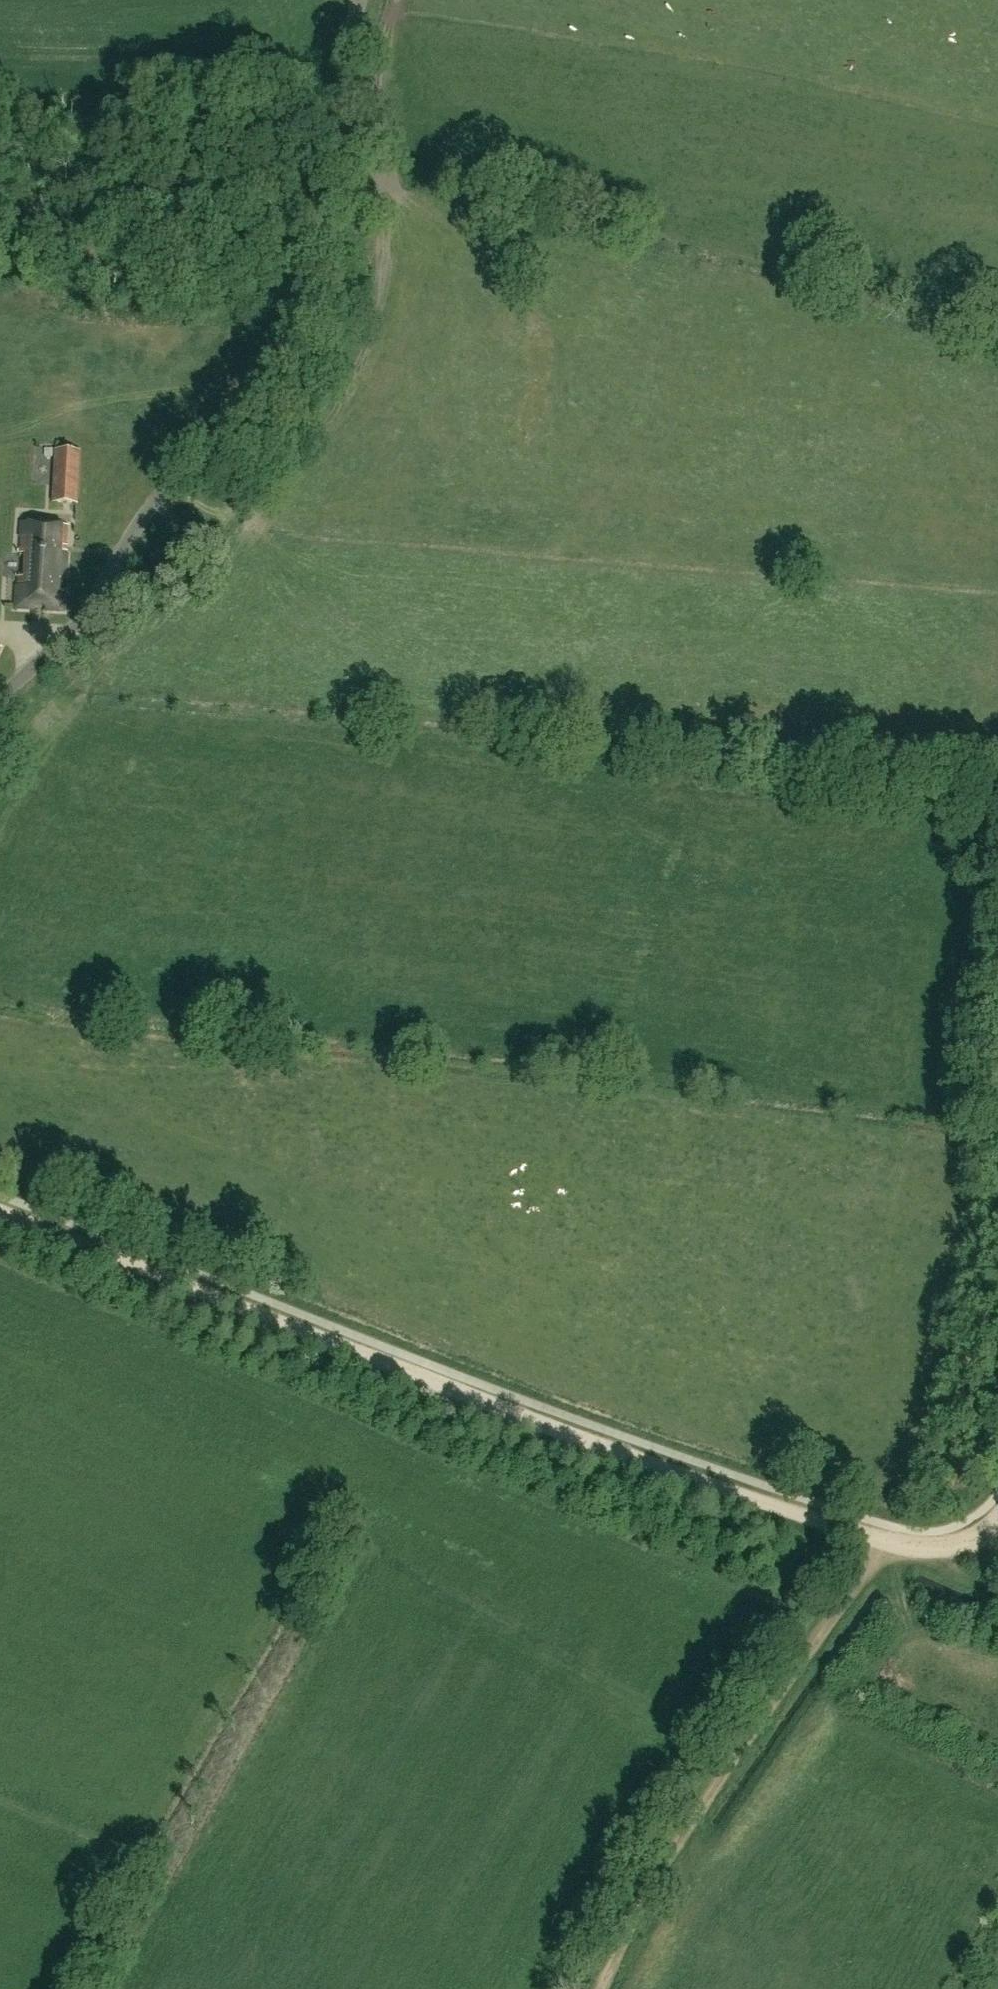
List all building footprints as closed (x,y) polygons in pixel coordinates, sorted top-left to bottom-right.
[(53,502),(77,503),(80,452),(56,450),(53,502)] [(47,609),(63,610),(68,526),(22,523),(21,553),(26,554),(24,577),(19,577),(17,607),(34,608),(34,605),(47,606),(47,609)]
